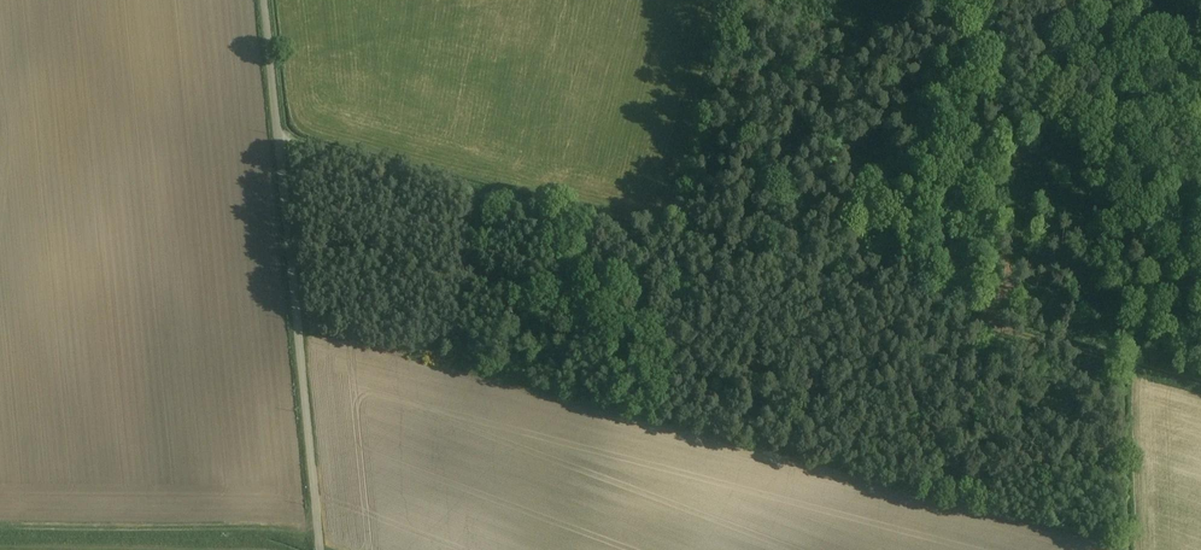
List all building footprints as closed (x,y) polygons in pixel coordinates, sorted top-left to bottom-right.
[(994,344),(996,333),(976,329),(973,340),(994,344)]
